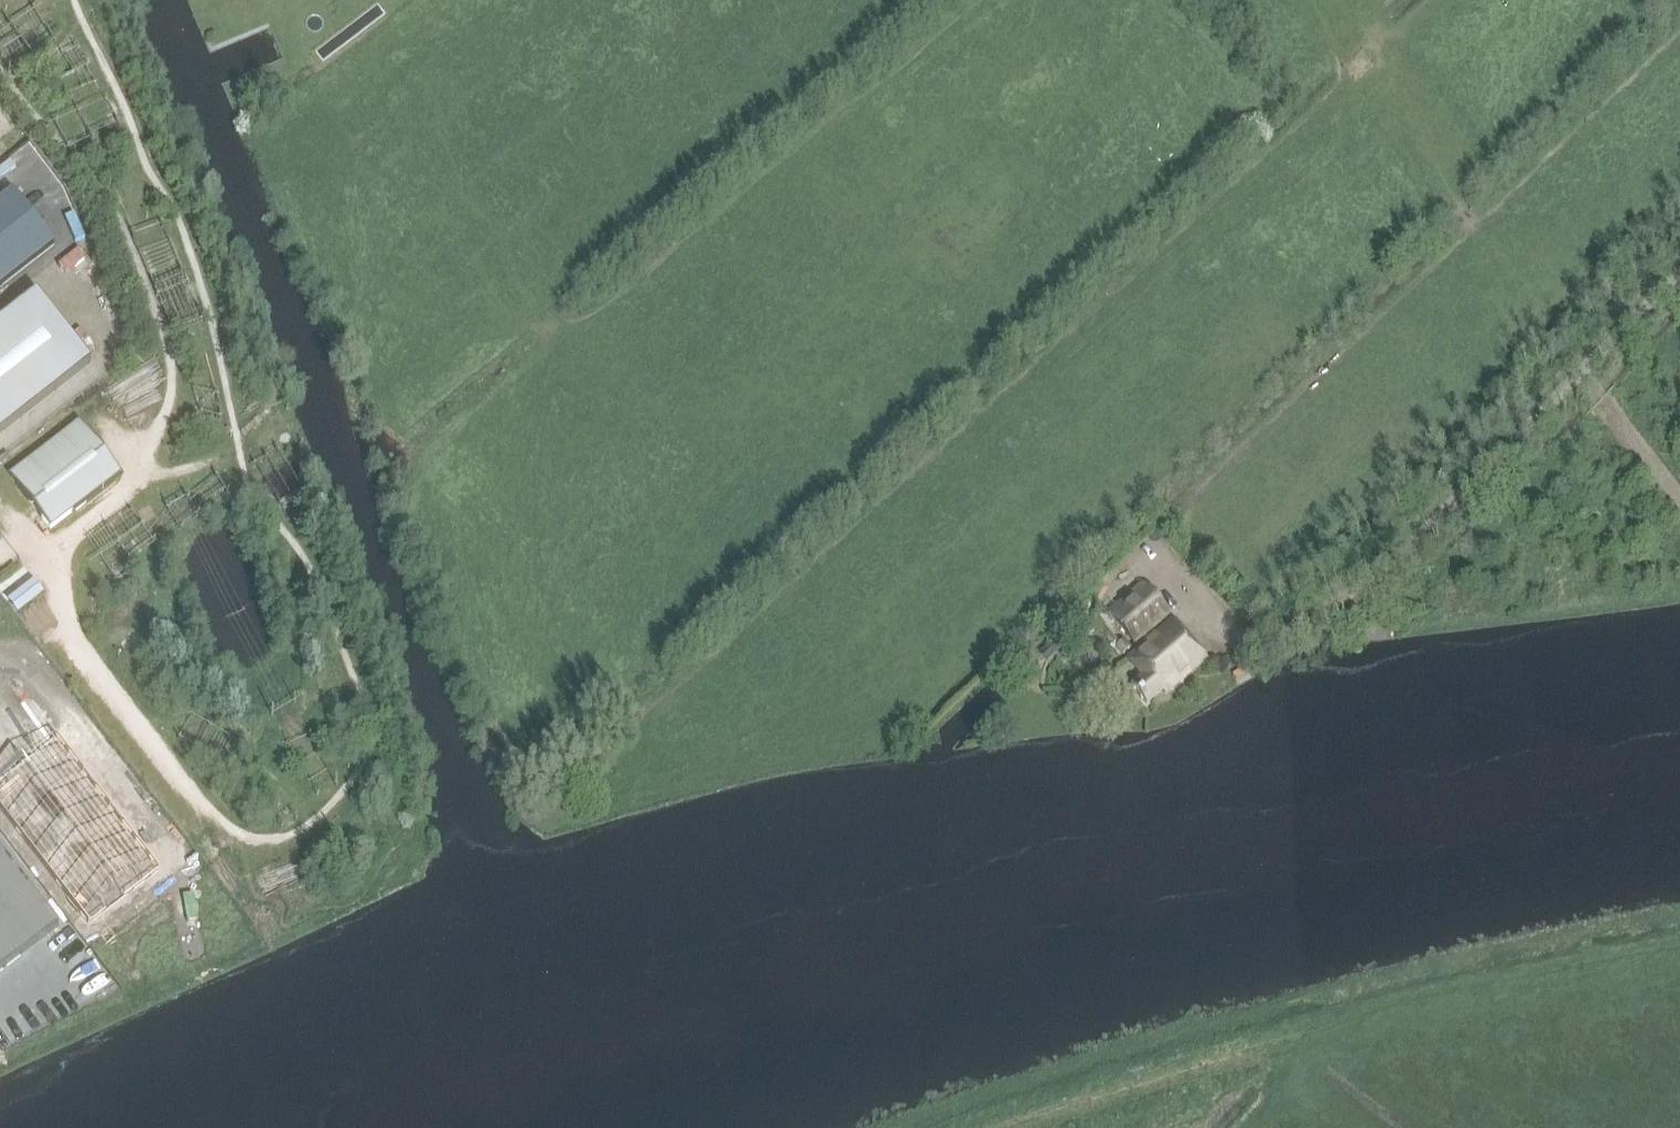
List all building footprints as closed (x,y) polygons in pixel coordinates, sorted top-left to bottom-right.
[(0,201),(0,286),(53,244),(12,192),(0,201)] [(0,321),(0,434),(90,363),(35,293),(0,321)] [(18,488),(50,530),(120,475),(88,434),(18,488)] [(1108,616),(1135,646),(1168,616),(1141,586),(1108,616)] [(1206,660),(1172,621),(1124,663),(1142,684),(1135,690),(1147,704),(1161,691),(1165,696),(1206,660)] [(1122,656),(1131,648),(1123,639),(1114,647),(1122,656)] [(0,778),(0,810),(88,925),(159,872),(55,736),(0,778)] [(0,853),(0,972),(57,928),(0,853)]
